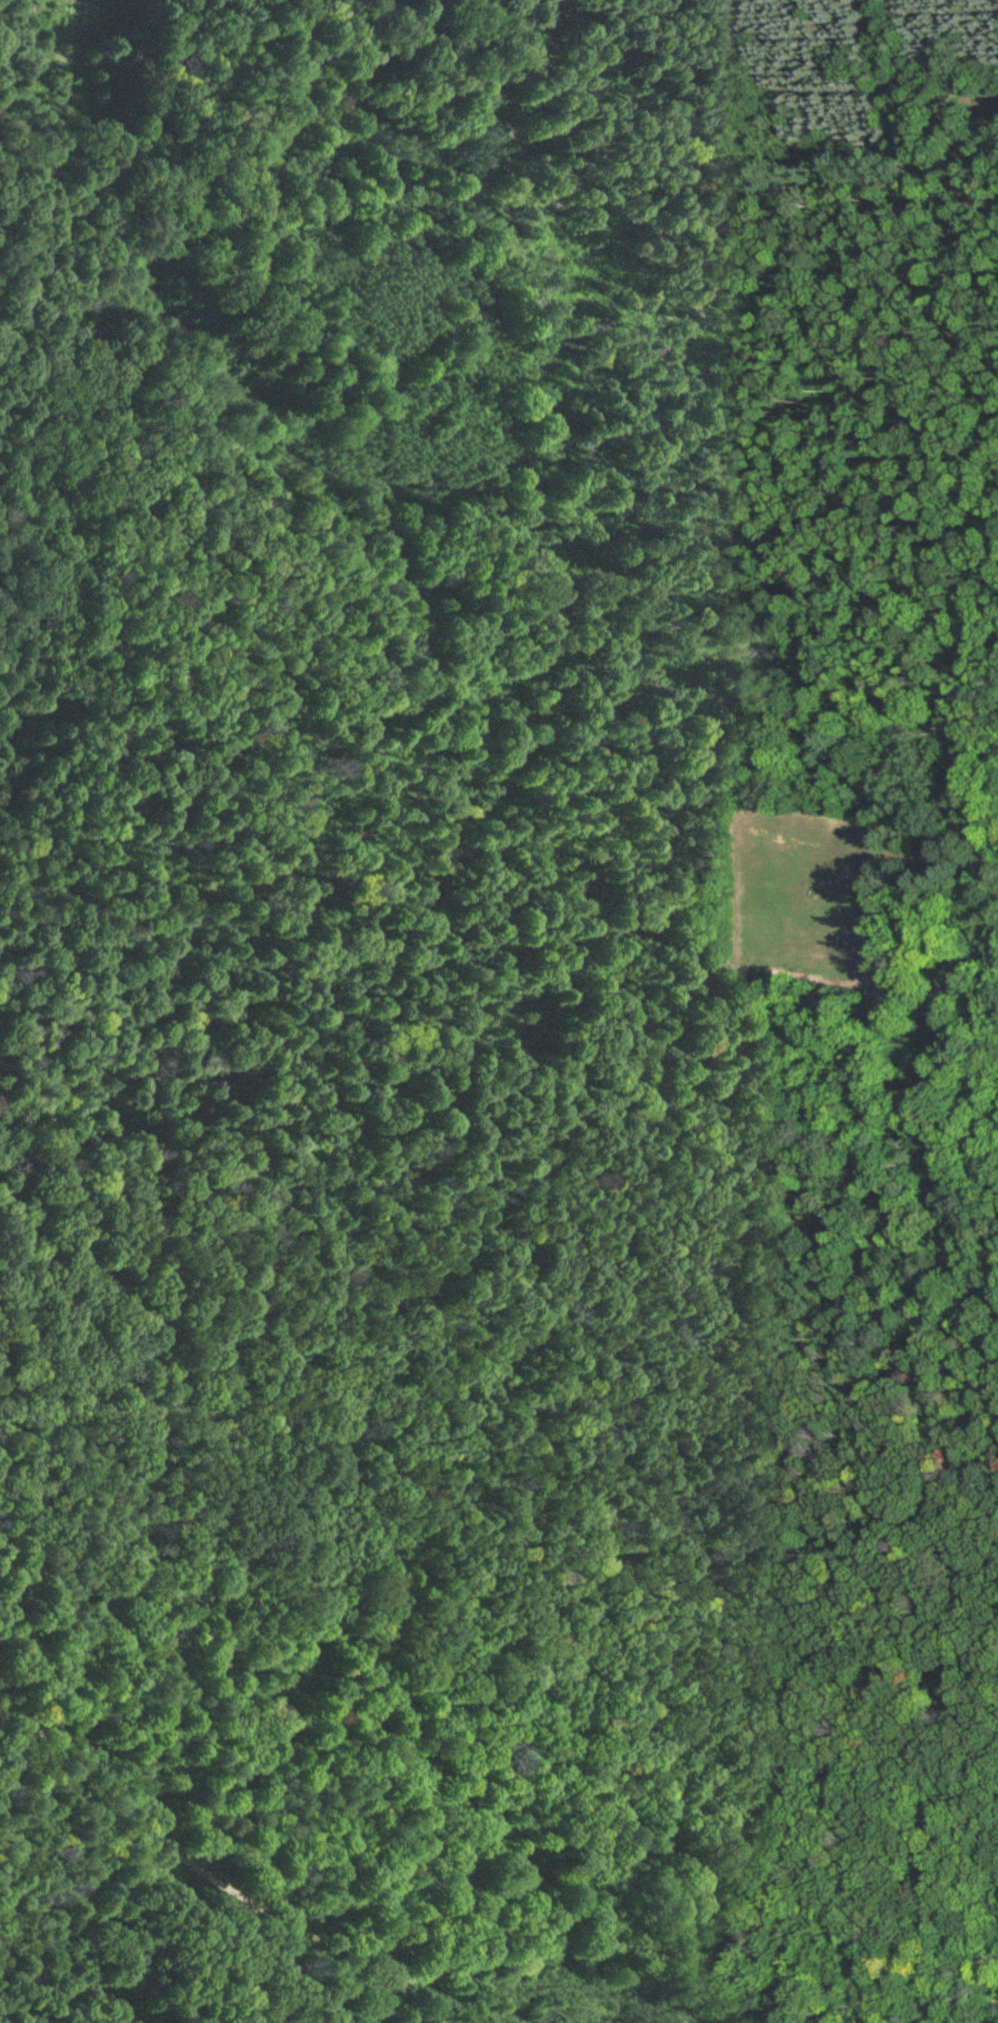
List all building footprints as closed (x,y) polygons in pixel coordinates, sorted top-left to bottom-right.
[(945,1021),(959,1020),(958,1005),(944,1006),(945,1021)]
